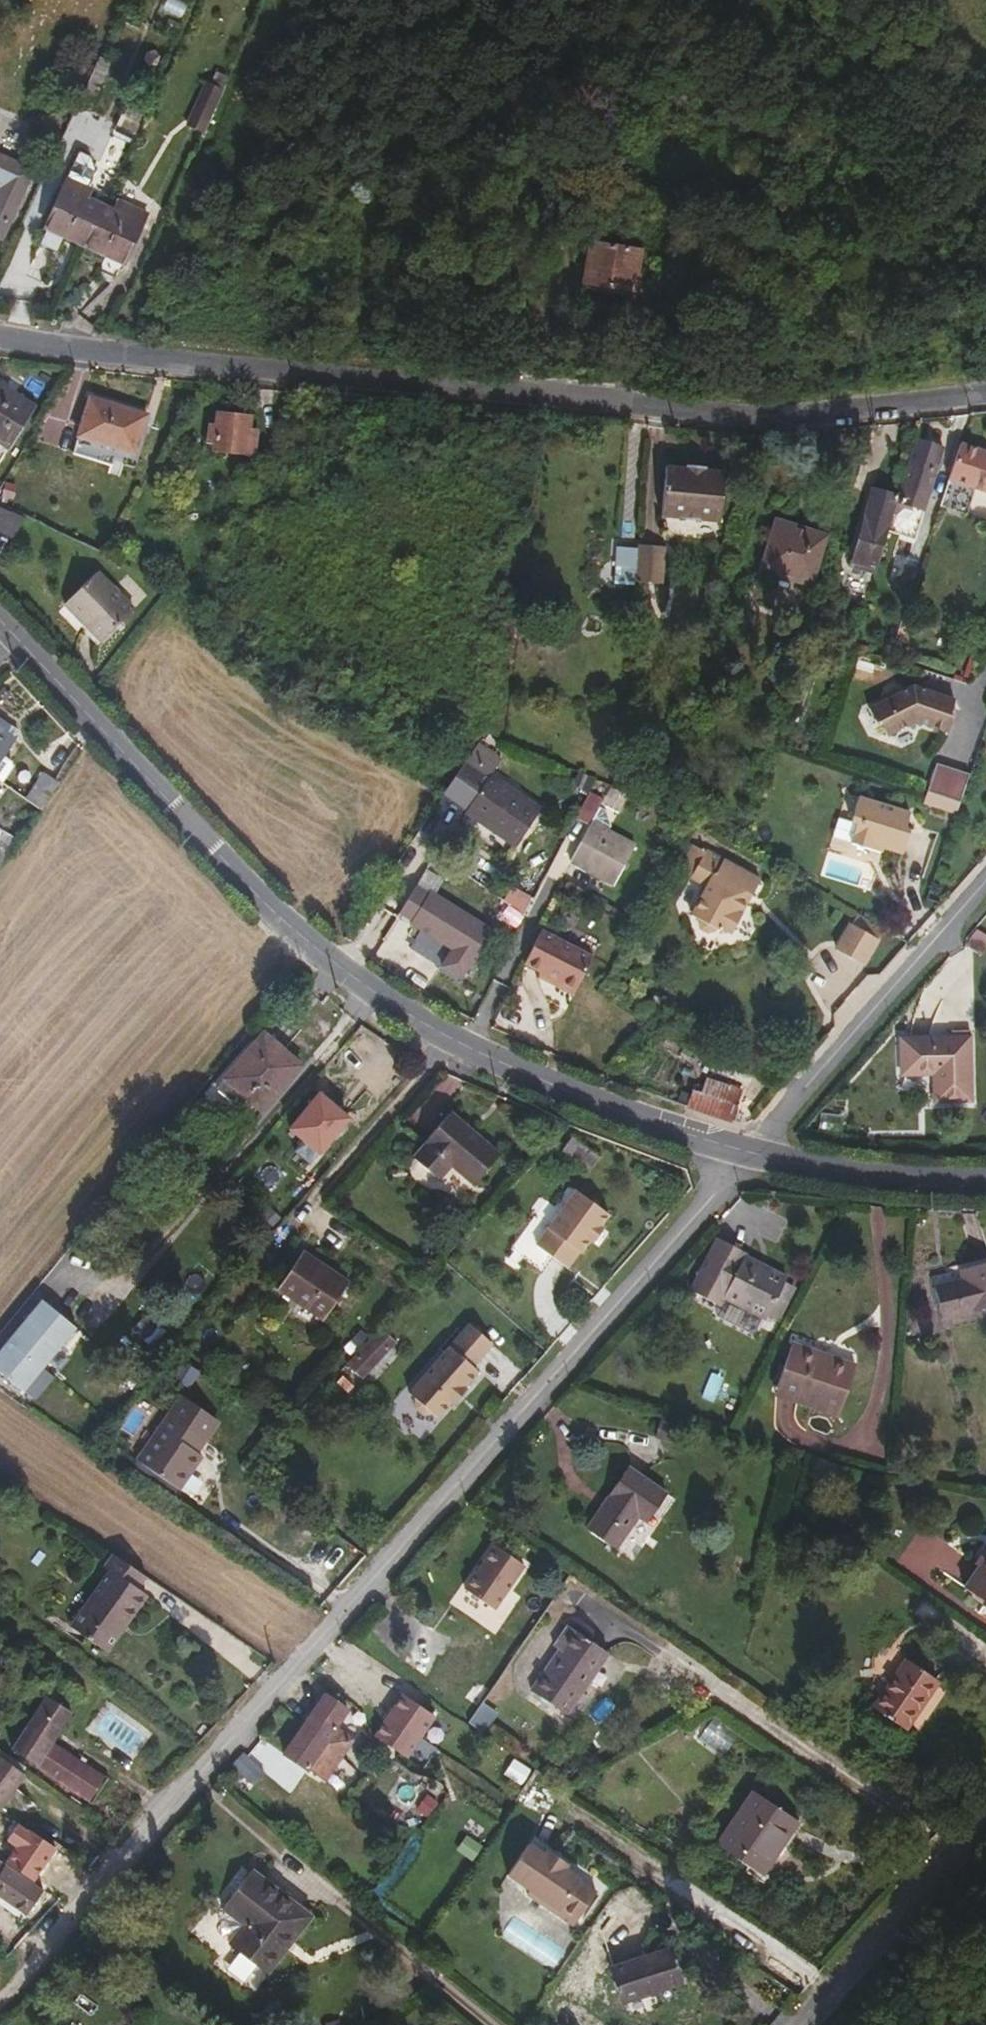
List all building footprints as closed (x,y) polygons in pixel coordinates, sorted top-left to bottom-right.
[(87,112),(97,89),(86,83),(75,107),(87,112)] [(191,142),(212,99),(196,92),(175,135),(191,142)] [(0,155),(0,159),(29,173),(31,169),(0,155)] [(29,173),(0,159),(0,185),(1,185),(0,188),(0,235),(29,173)] [(84,245),(101,205),(84,198),(88,187),(65,177),(42,227),(44,228),(38,243),(54,251),(61,235),(84,245)] [(123,262),(144,212),(121,202),(117,212),(101,205),(84,245),(123,262)] [(631,289),(638,249),(588,240),(582,281),(631,289)] [(33,407),(0,386),(0,446),(6,450),(33,407)] [(132,454),(144,415),(87,398),(74,436),(132,454)] [(245,455),(248,415),(215,412),(212,453),(245,455)] [(916,504),(927,467),(931,468),(938,445),(911,436),(907,451),(891,505),(885,524),(910,532),(918,505),(916,504)] [(958,443),(937,509),(966,518),(975,491),(985,494),(985,452),(958,443)] [(891,505),(907,451),(884,444),(866,497),(891,505)] [(714,532),(718,483),(701,482),(700,479),(680,478),(679,480),(661,479),(659,480),(655,528),(714,532)] [(885,524),(891,505),(866,497),(861,516),(885,524)] [(8,551),(22,514),(0,506),(0,549),(8,551)] [(885,524),(861,516),(855,515),(853,522),(882,531),(885,524)] [(770,574),(786,526),(772,522),(756,569),(770,574)] [(803,585),(819,537),(786,526),(770,574),(803,585)] [(656,595),(658,559),(631,556),(628,594),(656,595)] [(130,608),(95,571),(62,601),(97,638),(130,608)] [(946,713),(950,698),(909,685),(865,709),(874,724),(877,722),(885,736),(913,720),(944,730),(949,714),(946,713)] [(13,734),(3,728),(6,722),(0,717),(0,754),(13,734)] [(532,810),(508,792),(471,764),(453,789),(465,798),(458,807),(506,844),(532,810)] [(956,803),(965,775),(932,764),(923,792),(956,803)] [(40,806),(57,779),(44,771),(27,797),(40,806)] [(606,884),(625,847),(597,832),(582,824),(589,810),(594,800),(580,793),(566,820),(579,827),(562,861),(606,884)] [(884,850),(898,812),(853,798),(849,812),(855,814),(851,824),(846,843),(866,850),(867,844),(877,848),(884,850)] [(600,826),(595,812),(589,810),(582,824),(597,832),(600,826)] [(851,824),(855,814),(849,812),(846,823),(851,824)] [(897,854),(904,832),(899,830),(904,814),(898,812),(884,850),(897,854)] [(10,850),(0,843),(0,865),(10,850)] [(876,853),(877,848),(867,844),(866,850),(876,853)] [(731,934),(757,881),(686,848),(675,874),(685,879),(685,881),(704,890),(689,919),(696,921),(696,924),(698,932),(706,935),(714,932),(715,931),(722,934),(724,931),(731,934)] [(451,958),(474,926),(458,914),(452,922),(405,887),(386,910),(451,958)] [(858,967),(871,941),(845,927),(831,954),(858,967)] [(567,991),(585,957),(533,929),(516,963),(533,972),(567,991)] [(567,991),(533,972),(530,978),(564,997),(567,991)] [(294,1068),(256,1035),(219,1077),(238,1094),(236,1098),(253,1113),(294,1068)] [(965,1042),(896,1042),(895,1076),(927,1076),(928,1102),(965,1103),(965,1042)] [(734,1099),(693,1083),(684,1107),(726,1122),(734,1099)] [(339,1120),(344,1112),(317,1089),(289,1122),(316,1146),(339,1120)] [(420,1170),(460,1125),(445,1112),(405,1157),(420,1170)] [(494,1153),(460,1125),(420,1170),(431,1179),(445,1162),(470,1182),(494,1153)] [(590,1169),(600,1155),(571,1136),(561,1150),(590,1169)] [(595,1243),(603,1229),(600,1227),(608,1215),(570,1189),(533,1243),(570,1268),(581,1251),(583,1252),(592,1240),(595,1243)] [(730,1240),(715,1266),(730,1276),(720,1295),(760,1317),(780,1278),(742,1257),(746,1249),(730,1240)] [(300,1305),(330,1271),(297,1250),(272,1287),(300,1305)] [(929,1285),(936,1317),(985,1307),(985,1261),(954,1268),(956,1279),(929,1285)] [(317,1317),(343,1280),(330,1271),(300,1305),(317,1317)] [(64,1334),(71,1325),(38,1298),(0,1345),(0,1371),(21,1388),(64,1334)] [(432,1413),(472,1367),(467,1362),(486,1339),(464,1319),(403,1389),(410,1394),(411,1404),(418,1410),(428,1410),(432,1413)] [(358,1377),(391,1341),(376,1327),(341,1363),(358,1377)] [(783,1342),(770,1383),(793,1391),(790,1402),(833,1414),(848,1364),(783,1342)] [(770,1383),(767,1394),(790,1402),(793,1391),(770,1383)] [(150,1472),(186,1432),(162,1415),(131,1459),(150,1472)] [(173,1488),(195,1455),(189,1451),(197,1440),(186,1432),(150,1472),(173,1488)] [(627,1467),(582,1528),(610,1548),(634,1516),(643,1521),(662,1492),(627,1467)] [(495,1609),(526,1565),(495,1542),(463,1587),(495,1609)] [(958,1587),(985,1608),(985,1547),(958,1587)] [(106,1652),(145,1602),(148,1597),(139,1591),(148,1579),(114,1556),(105,1569),(109,1573),(68,1627),(106,1652)] [(566,1713),(607,1653),(566,1626),(551,1645),(557,1650),(530,1690),(566,1713)] [(898,1726),(931,1679),(900,1657),(867,1705),(898,1726)] [(328,1779),(356,1735),(340,1724),(352,1707),(328,1690),(285,1751),(328,1779)] [(401,1692),(373,1736),(409,1758),(437,1714),(401,1692)] [(33,1768),(50,1744),(72,1713),(49,1698),(8,1748),(31,1765),(33,1768)] [(101,1777),(50,1744),(33,1768),(84,1800),(101,1777)] [(242,1751),(223,1772),(244,1791),(263,1770),(242,1751)] [(19,1774),(0,1761),(0,1803),(19,1774)] [(772,1851),(794,1820),(752,1792),(714,1845),(762,1877),(777,1857),(772,1851)] [(572,1928),(603,1889),(537,1836),(506,1875),(572,1928)] [(38,1885),(4,1863),(0,1869),(0,1898),(20,1911),(38,1885)] [(258,1974),(305,1919),(248,1871),(215,1906),(238,1925),(223,1943),(258,1974)] [(676,1982),(668,1956),(613,1973),(619,1999),(676,1982)]
